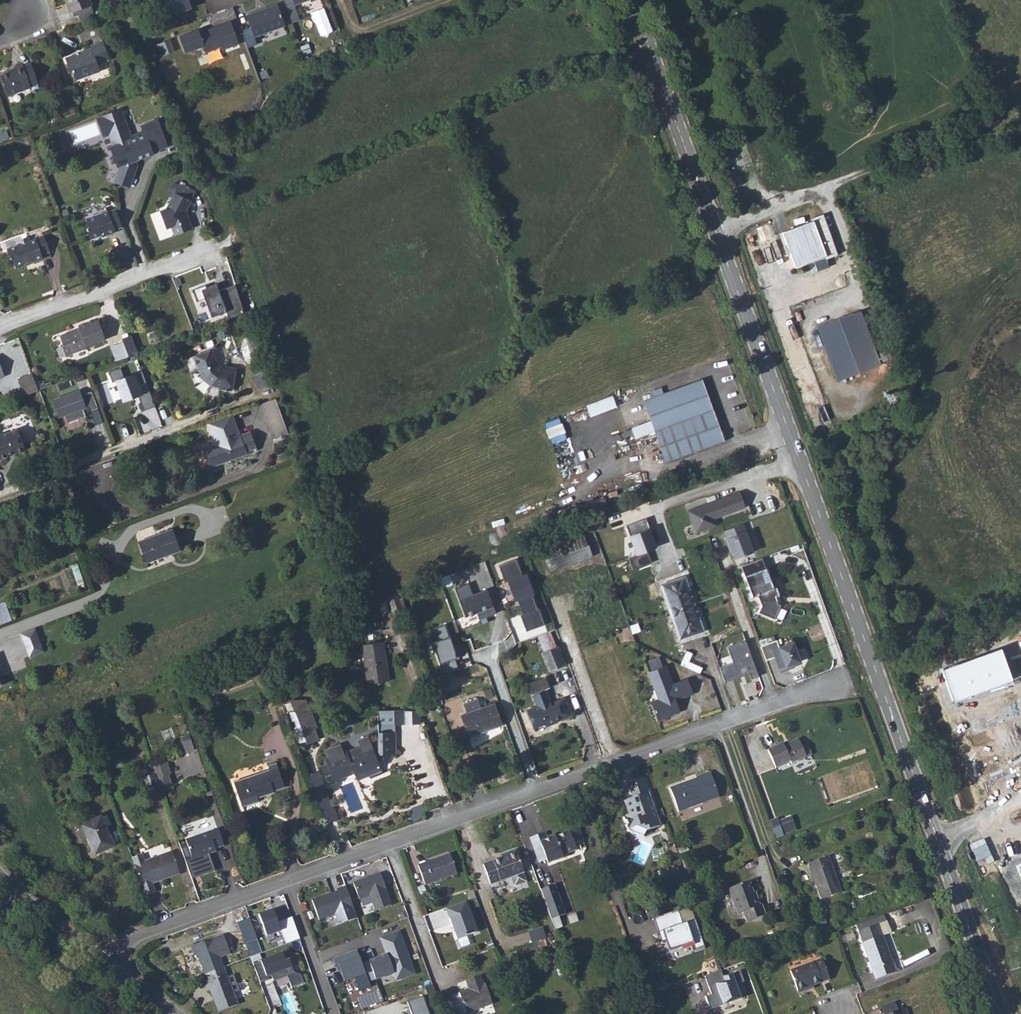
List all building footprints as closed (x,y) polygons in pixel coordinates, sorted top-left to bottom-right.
[(73,12),(75,12),(77,16),(81,15),(84,22),(97,17),(91,0),(68,0),(73,12)] [(165,7),(168,6),(171,15),(191,8),(188,0),(163,0),(165,7)] [(277,4),(246,15),(254,36),(285,25),(277,4)] [(198,29),(179,36),(185,52),(203,46),(206,52),(220,47),(221,50),(238,44),(230,21),(199,32),(198,29)] [(162,55),(174,50),(170,39),(158,43),(162,55)] [(77,55),(66,58),(70,72),(74,71),(77,80),(102,71),(100,63),(111,59),(105,41),(93,45),(94,48),(84,52),(85,55),(78,57),(77,55)] [(17,70),(3,75),(9,93),(31,85),(30,83),(39,80),(32,61),(16,67),(17,70)] [(132,136),(123,109),(100,117),(106,136),(111,134),(115,146),(113,146),(120,166),(121,165),(117,181),(131,185),(137,168),(134,161),(154,154),(153,151),(168,145),(159,119),(143,125),(145,131),(132,136)] [(0,134),(0,140),(1,143),(11,139),(8,131),(0,134)] [(173,189),(169,206),(162,209),(167,223),(172,221),(177,232),(194,226),(188,209),(190,194),(173,189)] [(126,226),(120,208),(112,211),(111,210),(89,218),(92,227),(90,229),(94,239),(103,235),(105,237),(119,232),(119,228),(126,226)] [(785,231),(798,266),(827,255),(828,257),(839,254),(824,213),(813,217),(814,220),(785,231)] [(19,246),(10,250),(14,261),(17,262),(19,269),(27,265),(28,261),(37,258),(38,261),(47,256),(47,252),(53,249),(48,235),(35,240),(33,236),(23,240),(19,246)] [(208,280),(217,277),(214,268),(205,271),(208,280)] [(212,315),(226,309),(216,284),(206,288),(205,285),(193,290),(198,302),(206,298),(212,315)] [(819,329),(839,383),(882,367),(862,313),(819,329)] [(78,328),(63,334),(70,354),(90,346),(90,344),(108,337),(100,317),(83,324),(84,328),(79,330),(78,328)] [(135,333),(127,337),(128,340),(133,354),(141,351),(135,333)] [(128,340),(116,345),(121,358),(133,354),(128,340)] [(219,360),(213,346),(195,353),(201,366),(203,365),(206,373),(217,380),(227,383),(226,385),(236,388),(241,366),(229,363),(228,366),(219,360)] [(0,354),(0,377),(10,374),(2,353),(0,354)] [(120,368),(107,373),(117,403),(143,395),(135,374),(123,378),(120,368)] [(43,388),(37,372),(23,377),(29,393),(43,388)] [(642,401),(664,461),(723,440),(701,380),(642,401)] [(93,410),(101,407),(94,389),(83,394),(81,389),(56,399),(62,415),(68,413),(71,422),(88,415),(85,406),(91,404),(93,410)] [(272,436),(288,430),(275,394),(258,400),(272,436)] [(591,415),(617,405),(613,394),(587,404),(591,415)] [(238,432),(230,411),(207,420),(215,441),(205,445),(213,464),(258,447),(250,427),(238,432)] [(552,443),(567,438),(560,417),(545,422),(552,443)] [(1,457),(1,459),(27,449),(24,440),(26,435),(24,431),(19,429),(19,428),(4,433),(3,432),(0,434),(0,458),(1,457)] [(745,507),(739,492),(687,511),(696,533),(714,526),(716,523),(714,519),(745,507)] [(591,512),(608,508),(606,498),(588,502),(591,512)] [(626,526),(637,555),(647,551),(656,548),(649,529),(650,529),(646,518),(626,526)] [(600,523),(593,525),(596,532),(603,529),(600,523)] [(753,552),(743,524),(724,531),(727,538),(725,539),(728,547),(730,546),(732,552),(734,559),(753,552)] [(151,561),(176,552),(175,549),(184,545),(177,526),(143,539),(151,561)] [(457,534),(459,529),(454,526),(451,532),(457,534)] [(591,555),(584,536),(544,550),(550,569),(591,555)] [(637,555),(628,558),(633,570),(652,563),(647,551),(637,555)] [(762,558),(741,566),(753,597),(758,595),(762,605),(758,612),(774,619),(780,605),(777,603),(778,601),(776,596),(779,595),(773,579),(770,580),(762,558)] [(516,559),(498,565),(505,582),(507,581),(514,601),(517,600),(522,614),(520,615),(526,632),(544,625),(538,608),(537,609),(532,594),(534,593),(527,574),(522,576),(516,559)] [(670,612),(694,604),(685,577),(661,585),(670,612)] [(465,616),(476,612),(479,619),(496,613),(487,590),(473,595),(469,583),(455,588),(465,616)] [(402,613),(398,598),(390,600),(394,615),(402,613)] [(0,602),(0,624),(13,619),(5,600),(0,602)] [(694,604),(670,612),(679,639),(703,631),(694,604)] [(373,634),(371,622),(360,623),(362,636),(373,634)] [(443,675),(459,669),(455,658),(457,657),(445,625),(434,629),(438,641),(432,643),(443,675)] [(44,651),(35,626),(20,632),(30,656),(44,651)] [(541,644),(544,652),(556,647),(553,639),(541,644)] [(779,647),(776,640),(760,646),(766,660),(775,657),(780,672),(795,667),(793,664),(800,661),(793,642),(779,647)] [(725,682),(749,673),(751,678),(758,675),(746,642),(727,648),(732,663),(719,668),(725,682)] [(385,681),(379,644),(362,646),(368,684),(385,681)] [(558,646),(556,647),(544,652),(542,652),(549,671),(565,665),(558,646)] [(1013,682),(1001,647),(944,673),(954,703),(1013,682)] [(648,661),(652,670),(662,666),(659,657),(648,661)] [(657,720),(671,715),(671,713),(679,710),(676,700),(693,694),(688,680),(673,685),(666,665),(662,666),(652,670),(648,672),(655,692),(659,690),(662,698),(651,702),(657,720)] [(548,687),(545,678),(529,685),(532,693),(548,687)] [(556,708),(560,718),(560,719),(571,715),(564,698),(553,702),(554,705),(551,706),(545,690),(533,694),(537,706),(527,710),(534,728),(545,724),(546,726),(558,722),(557,719),(553,709),(556,708)] [(285,704),(288,711),(309,710),(305,699),(290,700),(291,701),(285,704)] [(502,725),(495,703),(481,708),(478,699),(464,704),(467,713),(461,715),(468,737),(502,725)] [(420,724),(420,709),(378,710),(378,738),(370,741),(368,736),(357,740),(360,747),(347,752),(346,750),(343,751),(340,744),(325,750),(328,757),(325,758),(327,764),(320,767),(324,777),(331,774),(335,782),(337,781),(340,783),(341,778),(350,775),(349,772),(353,771),(355,775),(362,772),(368,777),(382,771),(378,761),(383,759),(383,754),(396,754),(395,725),(420,724)] [(317,728),(309,710),(288,711),(286,711),(297,744),(305,741),(307,744),(319,740),(314,729),(317,728)] [(195,750),(191,739),(183,741),(187,753),(195,750)] [(783,744),(768,750),(775,768),(790,761),(791,764),(811,754),(807,744),(801,747),(798,739),(783,745),(783,744)] [(167,761),(152,766),(161,792),(173,788),(168,774),(171,773),(167,761)] [(242,807),(254,803),(253,799),(258,797),(274,792),(274,791),(285,787),(276,763),(265,766),(267,770),(234,782),(242,807)] [(161,792),(152,766),(141,770),(151,796),(161,792)] [(95,785),(89,769),(82,772),(87,787),(95,785)] [(318,771),(313,773),(323,802),(328,800),(318,771)] [(696,777),(696,779),(697,780),(687,784),(686,782),(670,788),(679,812),(719,798),(710,772),(696,777)] [(323,802),(313,773),(308,775),(318,804),(323,802)] [(626,785),(630,796),(631,798),(626,800),(624,801),(629,815),(624,816),(627,828),(628,827),(628,829),(643,836),(646,831),(660,826),(643,779),(626,785)] [(2,812),(0,814),(0,820),(4,824),(9,820),(2,812)] [(114,844),(101,815),(82,823),(95,852),(114,844)] [(778,822),(781,830),(794,825),(791,817),(778,822)] [(794,825),(781,830),(782,835),(796,830),(794,825)] [(562,855),(572,851),(575,847),(574,844),(583,840),(579,828),(547,840),(545,833),(530,838),(539,863),(546,860),(547,864),(563,858),(562,855)] [(195,837),(194,834),(185,838),(199,876),(215,871),(210,854),(216,852),(215,849),(224,846),(218,829),(195,837)] [(348,840),(351,848),(361,844),(356,830),(349,832),(351,838),(348,840)] [(692,866),(685,846),(679,848),(686,868),(692,866)] [(142,854),(132,858),(145,896),(156,892),(153,884),(152,882),(162,878),(163,880),(180,874),(172,851),(144,861),(142,854)] [(524,872),(517,852),(502,857),(483,864),(490,885),(511,877),(514,887),(526,882),(523,873),(524,872)] [(456,874),(449,854),(418,865),(425,885),(456,874)] [(531,865),(528,855),(523,857),(526,867),(531,865)] [(841,892),(828,856),(808,864),(820,899),(841,892)] [(394,905),(380,872),(353,883),(363,907),(372,903),(376,912),(394,905)] [(729,889),(738,914),(744,912),(747,922),(765,915),(761,905),(759,906),(756,898),(755,899),(749,882),(729,889)] [(555,885),(540,890),(551,919),(565,914),(555,885)] [(357,918),(346,886),(312,900),(319,920),(334,914),(338,925),(357,918)] [(501,887),(494,889),(496,896),(504,893),(501,887)] [(477,932),(466,901),(446,908),(457,939),(477,932)] [(281,931),(285,944),(299,939),(292,918),(278,923),(273,909),(259,914),(266,936),(281,931)] [(682,924),(678,910),(654,919),(659,932),(660,932),(663,940),(662,941),(662,942),(667,940),(671,950),(693,943),(695,949),(703,946),(704,949),(705,948),(695,920),(682,924)] [(892,932),(884,914),(858,924),(876,979),(896,972),(884,935),(892,932)] [(249,918),(237,923),(250,956),(262,952),(249,918)] [(544,927),(530,929),(534,948),(547,946),(544,927)] [(415,974),(399,932),(380,938),(386,955),(369,961),(376,980),(393,974),(396,981),(415,974)] [(224,967),(220,957),(230,954),(223,935),(191,947),(194,954),(197,953),(205,974),(224,967)] [(357,950),(333,959),(338,971),(340,970),(344,982),(354,978),(359,991),(370,987),(357,950)] [(285,961),(282,953),(253,964),(260,983),(269,980),(268,978),(272,976),(274,981),(287,976),(291,987),(303,982),(300,974),(293,972),(289,959),(285,961)] [(829,980),(822,959),(790,971),(797,991),(829,980)] [(227,977),(224,967),(205,974),(208,981),(205,983),(208,991),(211,990),(219,1012),(238,1005),(233,993),(239,991),(233,975),(227,977)] [(741,998),(732,974),(724,977),(721,969),(704,975),(711,994),(705,997),(709,1009),(741,998)] [(492,1004),(485,984),(484,984),(480,975),(466,981),(469,989),(449,996),(456,1013),(464,1013),(492,1004)] [(423,996),(407,1002),(412,1013),(430,1013),(423,996)] [(883,1013),(890,1013),(898,1011),(895,1002),(881,1007),(883,1013)]
